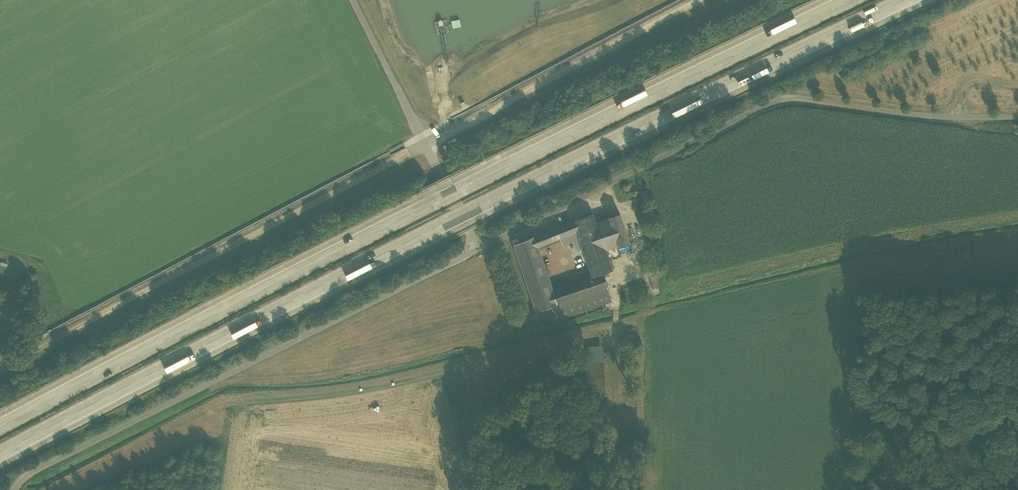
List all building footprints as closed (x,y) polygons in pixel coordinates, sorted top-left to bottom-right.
[(585,256),(588,266),(592,277),(603,273),(613,269),(605,250),(596,223),(593,213),(572,221),(576,232),(585,256)] [(618,247),(630,243),(620,214),(609,217),(609,218),(596,223),(605,250),(618,246),(618,247)] [(555,227),(559,238),(576,232),(572,221),(555,227)] [(559,238),(555,227),(549,230),(553,241),(559,238)] [(553,241),(549,230),(513,244),(537,311),(558,304),(553,290),(538,247),(553,241)] [(588,266),(585,256),(574,260),(578,270),(588,266)] [(592,277),(553,290),(558,304),(607,287),(609,287),(603,273),(592,277)] [(558,304),(537,311),(541,325),(612,301),(607,287),(558,304)]
